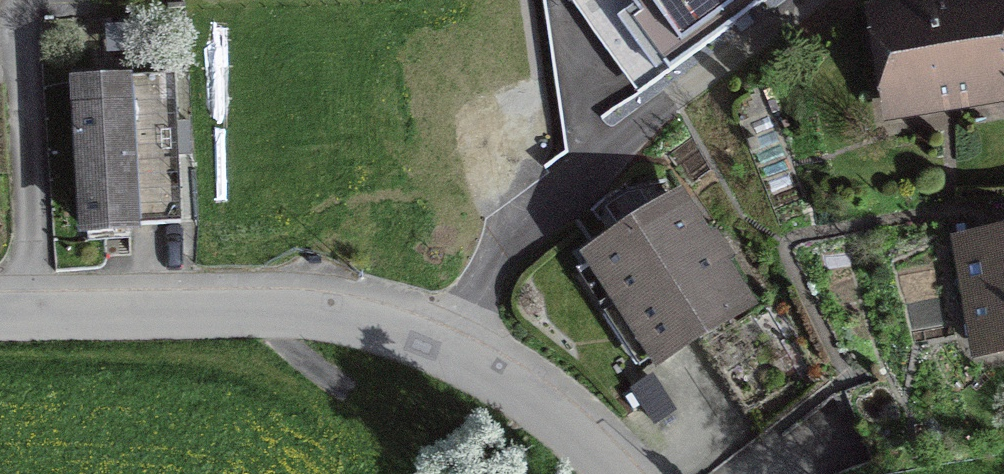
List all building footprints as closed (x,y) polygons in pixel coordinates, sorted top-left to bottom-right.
[(650,85),(735,23),(725,9),(738,0),(589,0),(650,85)] [(896,106),(1003,88),(1003,51),(995,0),(986,0),(954,6),(946,0),(937,0),(930,10),(881,18),(896,106)] [(120,24),(122,59),(147,58),(146,22),(120,24)] [(172,78),(80,83),(87,229),(179,222),(172,78)] [(593,256),(660,359),(744,304),(718,264),(731,256),(715,234),(703,242),(676,201),(593,256)] [(981,346),(1003,342),(1003,240),(964,247),(981,346)]
